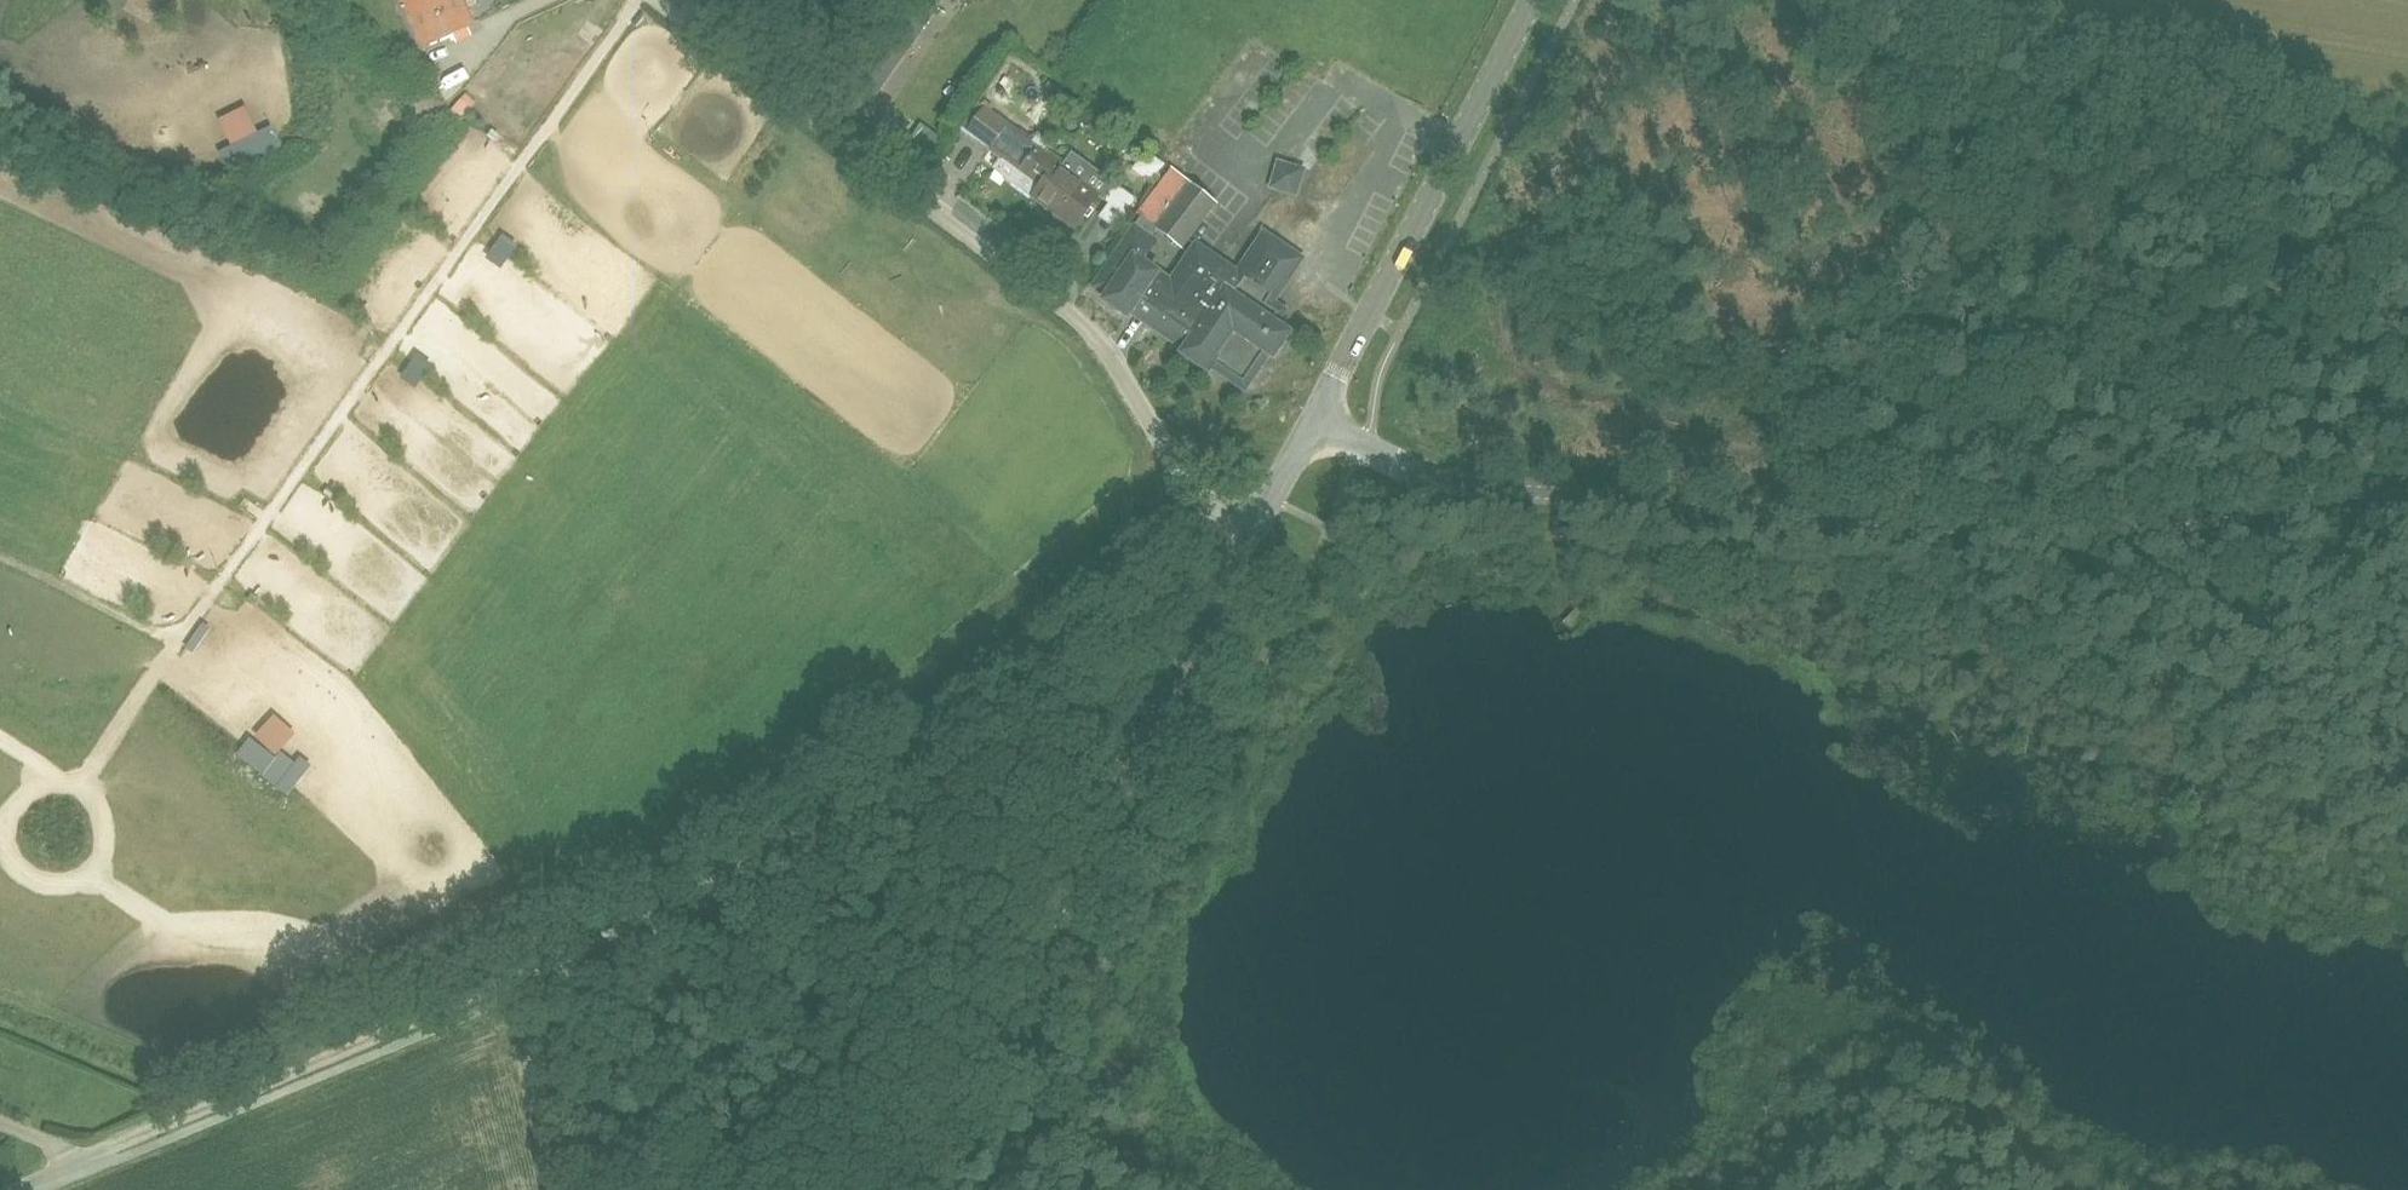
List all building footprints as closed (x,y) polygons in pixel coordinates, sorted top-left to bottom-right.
[(474,25),(462,0),(401,0),(424,48),(474,25)] [(985,106),(966,132),(1001,158),(1020,132),(985,106)] [(926,156),(939,136),(926,128),(914,149),(926,156)] [(1037,144),(1020,132),(1001,158),(1040,186),(1033,196),(1076,228),(1098,197),(1103,201),(1115,184),(1072,152),(1064,163),(1037,144)] [(1148,155),(1138,175),(1159,185),(1168,165),(1148,155)] [(1303,169),(1278,162),(1271,187),(1296,194),(1303,169)] [(1123,312),(1128,316),(1148,286),(1165,297),(1148,323),(1185,349),(1182,353),(1187,356),(1188,359),(1191,363),(1194,365),(1197,365),(1201,365),(1210,372),(1217,362),(1243,379),(1263,349),(1273,357),(1277,352),(1280,350),(1283,348),(1286,345),(1287,341),(1286,338),(1290,333),(1273,321),(1282,309),(1272,302),(1297,267),(1268,247),(1271,242),(1271,238),(1265,234),(1264,233),(1236,271),(1196,241),(1169,276),(1146,259),(1160,241),(1153,236),(1157,230),(1181,250),(1217,204),(1172,169),(1138,213),(1141,216),(1092,288),(1094,289),(1099,281),(1111,289),(1104,299),(1109,303),(1110,306),(1112,309),(1116,311),(1119,312),(1123,312)] [(1216,214),(1205,233),(1223,244),(1234,225),(1216,214)]
